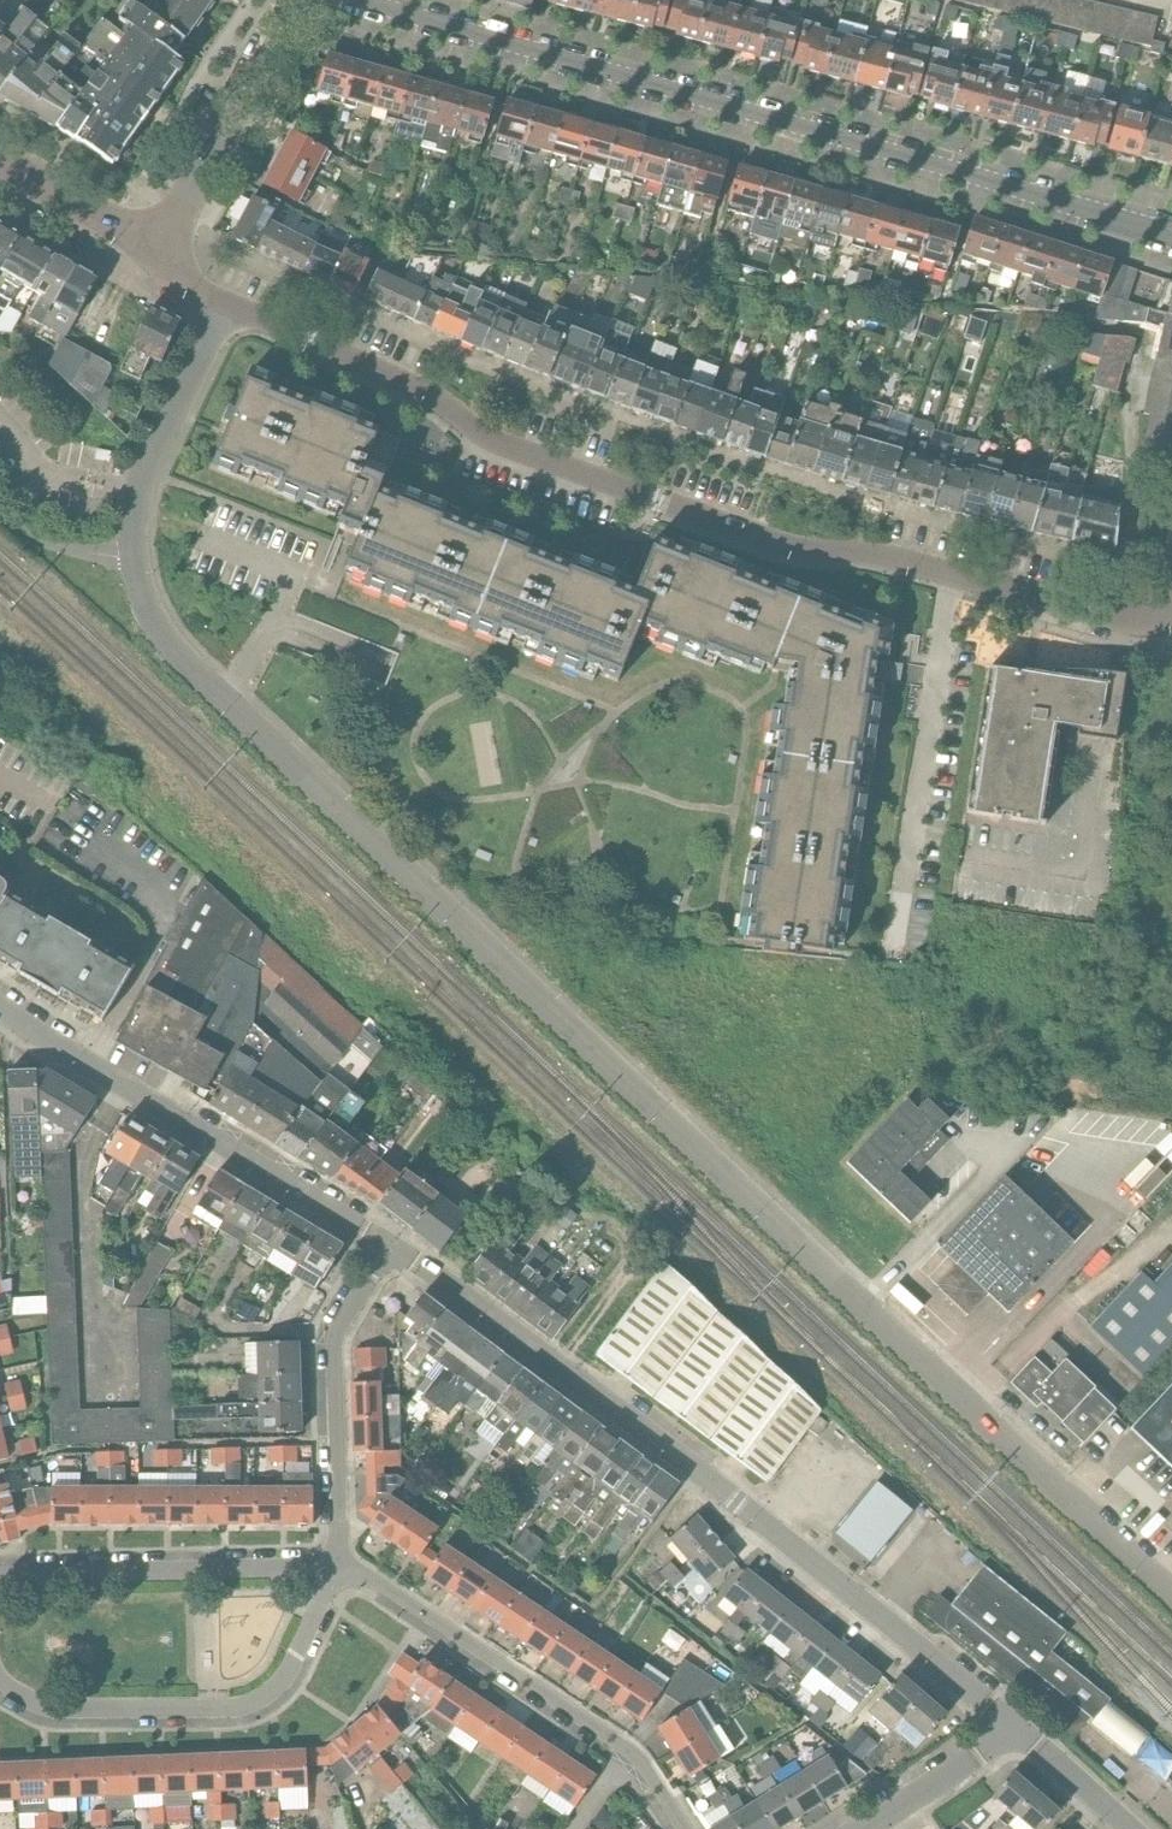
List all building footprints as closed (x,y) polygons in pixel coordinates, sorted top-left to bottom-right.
[(25,9),(32,0),(0,0),(0,40),(25,9)] [(205,14),(185,0),(155,0),(155,1),(153,0),(149,0),(143,9),(186,40),(205,14)] [(215,0),(185,0),(205,14),(215,0)] [(532,10),(534,0),(504,0),(503,3),(532,10)] [(602,14),(605,0),(573,0),(571,6),(602,14)] [(633,22),(638,0),(605,0),(602,14),(633,22)] [(633,22),(652,27),(653,23),(664,26),(670,0),(638,0),(633,22)] [(698,39),(709,0),(677,0),(669,28),(680,31),(679,34),(698,39)] [(728,47),(739,8),(710,0),(709,0),(698,39),(728,47)] [(990,9),(993,0),(979,0),(977,6),(990,9)] [(1004,12),(1007,0),(993,0),(990,9),(1004,12)] [(1017,15),(1021,0),(1007,0),(1004,12),(1017,15)] [(1031,18),(1035,0),(1021,0),(1017,15),(1031,18)] [(1044,22),(1049,0),(1035,0),(1031,18),(1044,22)] [(1058,25),(1064,0),(1049,0),(1044,22),(1058,25)] [(1071,28),(1078,0),(1064,0),(1058,25),(1071,28)] [(1085,31),(1092,2),(1083,0),(1078,0),(1071,28),(1085,31)] [(928,15),(937,17),(940,6),(938,3),(931,1),(928,15)] [(1085,31),(1098,34),(1105,5),(1092,2),(1085,31)] [(185,42),(186,40),(143,9),(142,10),(133,3),(120,20),(135,31),(129,38),(128,37),(110,61),(84,93),(56,129),(113,166),(114,166),(139,131),(162,98),(185,66),(178,61),(173,58),(185,42)] [(943,20),(955,23),(959,8),(949,5),(946,7),(943,20)] [(1098,34),(1111,38),(1118,8),(1105,5),(1098,34)] [(728,47),(758,55),(769,16),(739,8),(728,47)] [(1111,38),(1125,41),(1132,12),(1118,8),(1111,38)] [(32,54),(36,48),(24,39),(38,20),(25,9),(0,40),(0,95),(32,54)] [(1125,41),(1138,44),(1145,15),(1132,12),(1125,41)] [(1152,48),(1153,41),(1159,18),(1145,15),(1138,44),(1152,48)] [(769,16),(758,55),(779,61),(780,57),(790,60),(801,21),(786,17),(785,20),(769,16)] [(998,16),(994,31),(1004,33),(1007,19),(998,16)] [(29,114),(56,129),(84,91),(127,37),(103,18),(83,45),(81,46),(29,114)] [(1014,46),(1020,22),(1007,19),(1004,33),(1001,43),(1014,46)] [(806,68),(825,73),(836,33),(820,29),(821,27),(806,23),(796,62),(806,64),(806,68)] [(1055,46),(1065,49),(1069,34),(1059,32),(1055,46)] [(825,73),(855,81),(866,42),(836,33),(825,73)] [(81,46),(65,34),(43,62),(32,54),(0,95),(0,97),(29,114),(81,46)] [(1065,49),(1074,51),(1078,37),(1069,34),(1065,49)] [(1150,53),(1163,56),(1166,44),(1153,41),(1152,48),(1150,53)] [(855,81),(886,89),(896,50),(866,42),(855,81)] [(1117,58),(1127,61),(1130,47),(1121,44),(1117,58)] [(896,50),(886,89),(905,95),(906,91),(917,94),(929,50),(915,46),(912,54),(896,50)] [(932,101),(953,107),(966,58),(935,50),(923,95),(933,98),(932,101)] [(1008,70),(1011,58),(998,54),(996,62),(995,66),(983,115),(1013,123),(1023,83),(1007,79),(1009,70),(1008,70)] [(332,102),(345,106),(358,64),(328,55),(318,92),(333,96),(332,102)] [(953,107),(983,115),(995,66),(996,62),(986,60),(985,63),(966,58),(953,107)] [(374,108),(375,109),(387,72),(358,64),(345,106),(356,109),(354,118),(369,123),(374,108)] [(1044,131),(1055,92),(1056,88),(1045,85),(1048,74),(1026,69),(1023,83),(1013,123),(1044,131)] [(1044,131),(1073,139),(1090,77),(1071,71),(1064,94),(1055,92),(1044,131)] [(386,118),(401,122),(414,80),(387,72),(375,109),(388,112),(386,118)] [(1090,77),(1073,139),(1093,145),(1094,141),(1105,144),(1115,105),(1102,102),(1107,81),(1090,77)] [(413,119),(430,124),(441,88),(414,80),(401,122),(411,125),(413,119)] [(455,132),(458,132),(469,96),(441,88),(430,124),(443,128),(441,134),(454,137),(455,132)] [(483,139),(483,140),(494,103),(469,96),(458,132),(470,136),(468,141),(481,145),(483,139)] [(511,142),(525,146),(536,109),(509,101),(496,144),(509,148),(511,142)] [(1109,150),(1139,158),(1150,119),(1151,115),(1120,107),(1109,150)] [(538,150),(553,154),(563,117),(536,109),(525,146),(524,152),(537,156),(538,150)] [(566,164),(579,168),(591,125),(563,117),(553,154),(568,159),(566,164)] [(1170,166),(1171,157),(1171,125),(1150,119),(1139,158),(1170,166)] [(593,166),(608,170),(619,133),(591,125),(579,168),(591,171),(593,166)] [(279,158),(314,176),(320,164),(325,166),(332,154),(327,152),(327,151),(292,133),(279,158)] [(621,180),(632,183),(645,140),(619,133),(608,170),(622,174),(621,180)] [(333,147),(342,151),(345,137),(336,134),(333,147)] [(647,181),(662,185),(672,148),(645,140),(632,183),(646,187),(647,181)] [(685,213),(690,193),(702,157),(672,148),(662,185),(676,189),(670,209),(685,213)] [(717,201),(718,201),(728,164),(702,157),(690,193),(705,197),(703,203),(716,207),(717,201)] [(265,185),(300,203),(305,206),(311,194),(306,191),(314,176),(279,158),(265,185)] [(364,171),(379,176),(383,163),(367,159),(364,171)] [(728,210),(755,218),(766,174),(740,167),(729,204),(728,210)] [(769,216),(785,220),(796,183),(766,174),(755,218),(768,222),(769,216)] [(513,189),(523,192),(527,178),(517,176),(513,189)] [(810,234),(812,234),(825,191),(796,183),(785,220),(780,238),(793,242),(792,246),(805,250),(810,234)] [(559,202),(568,205),(572,191),(563,188),(559,202)] [(259,252),(272,224),(271,224),(278,210),(280,210),(283,203),(259,191),(233,239),(259,252)] [(568,205),(578,208),(582,193),(572,191),(568,205)] [(824,232),(841,236),(852,199),(825,191),(812,234),(823,237),(824,232)] [(852,246),(867,250),(879,207),(852,199),(841,236),(854,240),(852,246)] [(613,218),(623,220),(626,206),(617,204),(613,218)] [(623,220),(632,223),(636,209),(626,206),(623,220)] [(879,247),(895,252),(906,215),(879,207),(867,250),(877,253),(879,247)] [(920,265),(921,260),(934,223),(906,215),(895,252),(908,256),(907,262),(920,265)] [(989,270),(991,271),(1004,228),(1002,227),(1001,223),(992,220),(989,223),(976,219),(962,261),(975,265),(976,260),(991,264),(989,270)] [(9,278),(32,242),(0,223),(0,273),(9,278)] [(949,267),(949,268),(960,230),(934,223),(921,260),(936,264),(934,269),(947,273),(949,267)] [(259,252),(305,275),(318,247),(272,224),(259,252)] [(1001,277),(1016,282),(1031,233),(1019,229),(1016,232),(1004,228),(991,271),(1002,274),(1001,277)] [(305,275),(330,287),(348,245),(324,233),(318,247),(305,275)] [(1031,284),(1045,288),(1058,245),(1046,241),(1045,237),(1031,233),(1016,282),(1031,286),(1031,284)] [(330,287),(350,298),(375,247),(352,236),(348,245),(330,287)] [(35,293),(57,256),(32,242),(9,278),(0,294),(0,331),(14,332),(22,317),(8,310),(22,286),(35,293)] [(1057,286),(1073,291),(1086,250),(1073,246),(1070,249),(1058,245),(1045,288),(1056,291),(1057,286)] [(1102,300),(1104,294),(1113,263),(1100,259),(1099,254),(1086,250),(1073,291),(1102,300)] [(30,319),(44,327),(77,268),(57,256),(35,293),(43,297),(30,319)] [(667,271),(685,273),(689,262),(672,256),(667,271)] [(1104,294),(1128,303),(1139,271),(1129,268),(1113,263),(1104,294)] [(44,327),(65,338),(97,279),(77,268),(44,327)] [(366,298),(414,320),(427,293),(378,271),(366,298)] [(845,285),(854,287),(857,273),(849,271),(845,285)] [(858,274),(855,288),(864,290),(867,276),(863,275),(858,274)] [(434,329),(462,341),(485,289),(457,276),(452,287),(434,329)] [(414,320),(434,329),(452,287),(434,278),(427,293),(414,320)] [(898,296),(910,297),(914,283),(903,279),(898,296)] [(1166,280),(1156,312),(1171,316),(1171,282),(1166,280)] [(481,352),(482,350),(499,310),(506,293),(486,286),(485,289),(462,341),(461,344),(481,352)] [(937,300),(940,298),(943,288),(933,286),(930,299),(937,300)] [(979,304),(989,305),(993,292),(983,289),(979,304)] [(1026,308),(1036,309),(1040,297),(1031,294),(1026,308)] [(1156,360),(1171,364),(1171,316),(1156,312),(1128,303),(1104,294),(1102,300),(1098,314),(1096,321),(1145,324),(1163,330),(1156,360)] [(1036,309),(1046,310),(1049,300),(1040,297),(1036,309)] [(526,368),(549,377),(577,314),(555,305),(551,315),(549,314),(548,319),(547,319),(526,368)] [(121,374),(152,387),(152,388),(181,322),(151,308),(121,374)] [(1081,314),(1079,319),(1079,320),(1096,321),(1098,314),(1083,309),(1081,314)] [(482,350),(504,359),(522,321),(499,310),(482,350)] [(504,359),(526,368),(547,319),(526,311),(522,321),(504,359)] [(585,391),(609,328),(593,320),(577,314),(549,377),(567,384),(585,391)] [(970,318),(963,338),(979,344),(986,323),(970,318)] [(585,391),(608,400),(628,346),(634,331),(611,322),(609,328),(585,391)] [(1101,359),(1107,337),(1089,334),(1083,354),(1101,359)] [(1093,387),(1118,394),(1133,342),(1130,338),(1107,337),(1101,359),(1093,387)] [(50,366),(104,416),(108,410),(116,394),(104,388),(112,371),(111,365),(64,339),(50,366)] [(608,400),(630,409),(649,355),(628,346),(608,400)] [(630,409),(654,417),(673,363),(673,360),(651,352),(649,355),(630,409)] [(1171,383),(1171,364),(1156,360),(1156,361),(1155,361),(1152,378),(1171,383)] [(676,426),(698,434),(712,392),(700,387),(708,365),(697,361),(694,370),(676,426)] [(654,417),(676,426),(694,370),(673,363),(654,417)] [(371,428),(375,418),(303,389),(299,400),(285,394),(289,384),(252,369),(212,468),(249,483),(253,472),(267,478),(263,488),(335,517),(339,506),(345,508),(337,528),(359,536),(346,569),(354,573),(350,583),(422,611),(426,601),(440,607),(436,617),(508,646),(513,635),(526,641),(522,651),(594,680),(599,669),(604,672),(603,675),(619,682),(641,626),(647,628),(643,638),(714,668),(718,658),(761,675),(765,667),(773,670),(775,663),(798,666),(797,673),(789,672),(783,709),(775,707),(774,713),(771,713),(738,930),(749,932),(748,941),(765,943),(763,953),(796,956),(797,948),(833,953),(834,945),(844,946),(884,686),(873,685),(878,656),(889,657),(893,628),(891,623),(855,608),(850,619),(837,613),(841,603),(768,574),(764,584),(750,579),(754,568),(682,540),(678,550),(657,541),(636,593),(630,591),(634,581),(562,552),(558,563),(545,557),(549,547),(476,518),(472,528),(458,523),(462,513),(390,484),(386,495),(380,492),(394,456),(373,448),(379,431),(371,428)] [(698,434),(722,443),(738,401),(747,376),(734,372),(726,397),(712,392),(698,434)] [(1171,402),(1171,383),(1152,378),(1148,396),(1171,402)] [(745,451),(765,457),(780,417),(787,395),(767,388),(763,399),(745,451)] [(722,443),(745,451),(763,399),(752,396),(749,405),(738,401),(722,443)] [(1171,421),(1171,402),(1148,396),(1144,415),(1152,417),(1171,421)] [(786,464),(813,473),(839,408),(831,405),(828,411),(806,405),(800,423),(786,464)] [(813,473),(842,482),(856,439),(858,439),(865,422),(850,417),(852,412),(839,408),(813,473)] [(842,482),(865,488),(885,430),(889,414),(869,408),(865,422),(858,439),(856,439),(842,482)] [(765,457),(786,464),(800,423),(780,417),(765,457)] [(1171,440),(1171,421),(1152,417),(1148,435),(1171,440)] [(890,495),(911,501),(934,430),(935,425),(921,421),(911,454),(903,452),(890,495)] [(865,488),(890,495),(903,452),(907,436),(885,430),(865,488)] [(911,501),(934,508),(948,464),(936,461),(944,432),(934,430),(911,501)] [(1171,459),(1171,440),(1148,435),(1144,453),(1171,459)] [(934,508),(959,514),(977,457),(981,444),(967,440),(958,470),(950,468),(952,465),(948,464),(934,508)] [(1170,478),(1171,470),(1171,459),(1144,453),(1140,471),(1170,478)] [(959,514),(985,521),(1000,474),(1002,463),(977,457),(959,514)] [(985,521),(1008,526),(1023,481),(1027,467),(1014,464),(1011,476),(1000,474),(985,521)] [(1032,532),(1053,537),(1064,493),(1069,470),(1051,466),(1049,475),(1032,532)] [(1008,526),(1032,532),(1049,475),(1037,472),(1034,483),(1023,481),(1008,526)] [(1073,542),(1115,552),(1122,495),(1084,487),(1081,497),(1073,542)] [(1053,537),(1073,542),(1081,497),(1064,493),(1053,537)] [(1034,668),(1009,665),(1009,671),(989,668),(967,813),(1002,819),(1003,814),(1012,815),(1011,820),(1046,825),(1061,726),(1079,729),(1078,737),(1099,740),(1108,679),(1034,668)] [(177,1053),(220,1077),(286,955),(203,879),(118,1034),(171,1063),(177,1053)] [(135,968),(136,966),(134,965),(133,967),(112,955),(114,953),(94,941),(93,943),(50,919),(51,916),(31,905),(30,907),(9,895),(10,893),(9,892),(5,889),(0,895),(0,958),(2,954),(23,965),(18,973),(61,998),(65,990),(86,1002),(82,1007),(103,1019),(102,1021),(103,1022),(135,968)] [(276,1145),(343,1057),(352,1045),(364,1030),(365,1028),(286,955),(220,1077),(224,1079),(210,1105),(276,1145)] [(352,1045),(372,1063),(384,1049),(364,1030),(352,1045)] [(276,1145),(299,1160),(351,1092),(365,1073),(343,1057),(276,1145)] [(405,1085),(426,1102),(433,1092),(440,1083),(415,1062),(407,1070),(412,1074),(405,1085)] [(66,1153),(67,1151),(98,1100),(46,1068),(42,1074),(37,1071),(41,1154),(66,1153)] [(16,1159),(16,1173),(41,1173),(41,1166),(41,1154),(37,1071),(8,1072),(12,1160),(16,1159)] [(299,1160),(333,1179),(366,1135),(351,1124),(367,1103),(351,1092),(299,1160)] [(426,1102),(404,1130),(412,1136),(440,1099),(433,1092),(426,1102)] [(910,1224),(931,1203),(910,1183),(950,1141),(939,1131),(949,1121),(928,1100),(918,1111),(907,1101),(847,1164),(910,1224)] [(92,1199),(103,1205),(150,1129),(129,1117),(129,1118),(108,1153),(116,1158),(92,1199)] [(103,1205),(106,1207),(104,1210),(128,1224),(134,1211),(141,1198),(134,1194),(143,1177),(149,1180),(173,1143),(150,1129),(103,1205)] [(333,1179),(357,1193),(381,1161),(388,1151),(366,1135),(333,1179)] [(177,1194),(178,1195),(199,1160),(173,1143),(149,1180),(151,1182),(146,1191),(154,1196),(146,1211),(161,1220),(177,1194)] [(41,1166),(71,1165),(70,1150),(67,1151),(66,1153),(41,1154),(41,1166)] [(492,1167),(501,1174),(511,1162),(502,1155),(492,1167)] [(357,1193),(379,1205),(401,1176),(381,1161),(357,1193)] [(511,1162),(501,1174),(473,1210),(491,1225),(530,1178),(511,1162)] [(435,1179),(445,1187),(456,1172),(446,1164),(435,1179)] [(42,1181),(71,1179),(71,1165),(41,1166),(41,1173),(42,1181)] [(379,1205),(412,1230),(439,1195),(429,1188),(433,1184),(422,1175),(418,1179),(406,1170),(401,1176),(379,1205)] [(195,1215),(218,1230),(245,1186),(219,1171),(197,1207),(199,1208),(195,1215)] [(990,1294),(1009,1313),(1075,1243),(1005,1177),(939,1246),(959,1264),(938,1287),(969,1316),(990,1294)] [(42,1195),(72,1194),(71,1179),(42,1181),(42,1195)] [(218,1230),(242,1245),(269,1201),(245,1186),(218,1230)] [(43,1210),(73,1208),(72,1194),(42,1195),(43,1210)] [(412,1230),(441,1252),(468,1217),(439,1195),(412,1230)] [(259,1248),(270,1255),(294,1216),(269,1201),(242,1245),(255,1253),(259,1248)] [(43,1224),(73,1223),(73,1208),(43,1210),(43,1224)] [(267,1260),(292,1276),(319,1232),(294,1216),(270,1255),(267,1260)] [(44,1238),(74,1237),(73,1223),(43,1224),(43,1225),(44,1238)] [(491,1291),(518,1255),(512,1250),(524,1235),(508,1223),(494,1242),(495,1243),(470,1275),(491,1291)] [(319,1232),(292,1276),(317,1291),(344,1246),(328,1237),(319,1232)] [(45,1253),(74,1252),(74,1237),(44,1238),(45,1253)] [(140,1309),(145,1302),(175,1251),(157,1242),(123,1307),(137,1309),(140,1309)] [(491,1291),(510,1306),(550,1255),(537,1245),(525,1260),(518,1255),(491,1291)] [(45,1267),(75,1266),(74,1252),(45,1253),(45,1267)] [(537,1327),(565,1291),(552,1281),(564,1266),(550,1255),(510,1306),(537,1327)] [(768,1482),(822,1410),(666,1262),(658,1272),(597,1355),(768,1482)] [(1147,1380),(1171,1353),(1171,1265),(1154,1284),(1142,1272),(1091,1327),(1147,1380)] [(46,1282),(76,1280),(75,1266),(45,1267),(46,1282)] [(552,1338),(553,1337),(591,1287),(576,1276),(565,1291),(537,1327),(552,1338)] [(46,1296),(76,1295),(76,1280),(46,1282),(46,1296)] [(404,1366),(407,1362),(444,1310),(423,1294),(406,1317),(398,1312),(400,1366),(404,1366)] [(47,1311),(77,1309),(76,1295),(46,1296),(47,1311)] [(48,1325),(77,1324),(77,1309),(47,1311),(48,1325)] [(138,1323),(171,1322),(170,1311),(140,1309),(137,1309),(138,1323)] [(427,1355),(437,1362),(464,1325),(444,1310),(407,1362),(418,1369),(427,1355)] [(138,1337),(171,1336),(171,1322),(138,1323),(138,1337)] [(48,1339),(78,1338),(77,1324),(48,1325),(48,1339)] [(11,1339),(8,1325),(0,1327),(0,1342),(11,1339)] [(436,1406),(437,1405),(485,1340),(464,1325),(437,1362),(444,1368),(424,1397),(436,1406)] [(139,1352),(172,1350),(171,1336),(138,1337),(139,1352)] [(49,1354),(79,1352),(78,1338),(48,1339),(49,1354)] [(1085,1444),(1116,1410),(1094,1389),(1096,1388),(1066,1360),(1070,1356),(1051,1338),(1011,1383),(1030,1400),(1035,1395),(1063,1421),(1062,1423),(1085,1444)] [(14,1353),(11,1339),(0,1342),(0,1356),(14,1353)] [(463,1395),(470,1399),(503,1354),(485,1340),(437,1405),(449,1414),(463,1395)] [(246,1374),(301,1373),(301,1371),(303,1371),(303,1360),(301,1360),(300,1342),(245,1344),(246,1374)] [(355,1417),(400,1416),(400,1397),(382,1397),(381,1382),(380,1382),(380,1368),(379,1349),(357,1350),(357,1369),(366,1369),(366,1383),(353,1384),(355,1417)] [(139,1366),(172,1365),(172,1350),(139,1352),(139,1366)] [(50,1368),(79,1367),(79,1352),(49,1354),(50,1368)] [(486,1397),(497,1405),(523,1369),(503,1354),(470,1399),(465,1405),(475,1414),(486,1397)] [(140,1380),(173,1379),(172,1365),(139,1366),(140,1380)] [(50,1383),(80,1381),(79,1367),(50,1368),(50,1383)] [(499,1422),(508,1429),(542,1383),(523,1369),(497,1405),(486,1420),(476,1434),(485,1441),(495,1428),(494,1428),(499,1422)] [(259,1402),(302,1401),(301,1373),(246,1374),(246,1376),(239,1376),(240,1400),(259,1399),(259,1402)] [(140,1394),(173,1393),(173,1379),(140,1380),(140,1394)] [(8,1398),(24,1395),(21,1381),(5,1385),(8,1398)] [(51,1397),(80,1396),(80,1381),(50,1383),(51,1397)] [(516,1442),(525,1448),(562,1398),(542,1383),(508,1429),(489,1455),(497,1461),(504,1452),(507,1454),(516,1442)] [(1171,1468),(1171,1386),(1131,1430),(1171,1468)] [(141,1409),(174,1408),(173,1393),(140,1394),(141,1409)] [(12,1412),(27,1409),(24,1395),(8,1398),(12,1412)] [(51,1411),(81,1410),(80,1396),(51,1397),(51,1411)] [(535,1458),(544,1464),(582,1413),(562,1398),(525,1448),(509,1469),(520,1477),(535,1458)] [(259,1418),(260,1433),(303,1432),(303,1427),(304,1427),(304,1416),(302,1416),(302,1401),(259,1402),(259,1404),(218,1405),(218,1419),(259,1418)] [(127,1444),(175,1442),(174,1408),(141,1409),(126,1409),(127,1444)] [(97,1444),(112,1444),(111,1409),(96,1410),(97,1444)] [(112,1444),(127,1444),(126,1409),(111,1409),(112,1444)] [(53,1446),(97,1444),(96,1410),(81,1410),(51,1411),(53,1446)] [(556,1471),(564,1477),(601,1427),(582,1413),(544,1464),(529,1484),(540,1492),(556,1471)] [(369,1476),(383,1475),(383,1468),(397,1467),(396,1451),(383,1453),(383,1440),(401,1439),(400,1416),(355,1417),(356,1453),(368,1453),(369,1476)] [(574,1488),(582,1494),(621,1441),(601,1427),(564,1477),(550,1496),(556,1500),(557,1499),(563,1503),(574,1488)] [(10,1459),(3,1430),(0,1430),(0,1462),(10,1459)] [(34,1438),(19,1442),(20,1443),(23,1456),(38,1453),(34,1438)] [(595,1499),(604,1505),(641,1456),(621,1441),(582,1494),(564,1518),(575,1526),(595,1499)] [(270,1464),(284,1463),(284,1447),(269,1448),(270,1464)] [(284,1463),(298,1463),(298,1447),(284,1447),(284,1463)] [(226,1465),(240,1464),(240,1448),(226,1449),(226,1465)] [(212,1465),(226,1465),(226,1449),(212,1449),(212,1465)] [(169,1467),(183,1466),(182,1450),(168,1451),(169,1467)] [(155,1467),(169,1467),(168,1451),(154,1451),(155,1467)] [(111,1469),(111,1452),(97,1453),(97,1469),(98,1469),(111,1469)] [(111,1452),(111,1469),(125,1468),(125,1452),(111,1452)] [(615,1513),(623,1519),(660,1470),(641,1456),(604,1505),(584,1532),(595,1540),(615,1513)] [(226,1525),(255,1525),(255,1489),(240,1489),(240,1464),(226,1465),(226,1489),(226,1525)] [(140,1488),(125,1488),(125,1468),(111,1469),(111,1525),(140,1525),(140,1488)] [(81,1525),(111,1525),(111,1469),(98,1469),(98,1487),(81,1487),(81,1525)] [(35,1495),(33,1488),(11,1493),(9,1484),(8,1484),(4,1470),(0,1471),(0,1544),(21,1539),(19,1531),(42,1525),(35,1495)] [(644,1515),(653,1522),(680,1485),(660,1470),(623,1519),(613,1535),(604,1547),(615,1555),(625,1543),(644,1515)] [(390,1496),(392,1497),(403,1481),(395,1475),(383,1475),(369,1476),(368,1476),(369,1497),(360,1511),(374,1520),(390,1496)] [(835,1536),(871,1566),(914,1514),(878,1485),(835,1536)] [(53,1524),(81,1525),(81,1487),(52,1487),(52,1491),(35,1495),(42,1525),(52,1523),(53,1524)] [(140,1525),(169,1525),(169,1489),(140,1488),(140,1525)] [(169,1525),(198,1525),(198,1489),(169,1489),(169,1525)] [(198,1525),(226,1525),(226,1489),(198,1489),(198,1525)] [(255,1525),(284,1525),(284,1489),(255,1489),(255,1525)] [(284,1489),(284,1525),(314,1525),(314,1489),(284,1489)] [(392,1497),(390,1496),(374,1520),(370,1527),(394,1543),(414,1512),(392,1497)] [(414,1512),(394,1543),(419,1559),(439,1529),(414,1512)] [(670,1540),(689,1562),(717,1538),(697,1516),(670,1540)] [(513,1549),(532,1563),(545,1543),(526,1530),(513,1549)] [(708,1584),(736,1560),(717,1538),(689,1562),(679,1571),(686,1579),(682,1582),(702,1605),(715,1592),(708,1584)] [(426,1574),(450,1590),(470,1560),(446,1544),(426,1574)] [(450,1590),(473,1606),(494,1577),(470,1560),(450,1590)] [(661,1572),(668,1580),(679,1571),(672,1563),(661,1572)] [(1131,1758),(1144,1742),(1153,1731),(1148,1727),(1085,1676),(1053,1650),(1067,1633),(1068,1632),(985,1565),(953,1605),(941,1596),(933,1606),(926,1615),(937,1624),(1053,1717),(1076,1735),(1076,1736),(1088,1723),(1131,1758)] [(727,1623),(736,1629),(737,1630),(748,1617),(746,1616),(770,1588),(747,1569),(724,1598),(737,1609),(727,1623)] [(668,1580),(675,1588),(682,1582),(686,1579),(679,1571),(668,1580)] [(473,1606),(497,1622),(517,1592),(494,1577),(473,1606)] [(746,1616),(748,1617),(758,1625),(769,1634),(792,1605),(770,1588),(746,1616)] [(497,1622),(522,1639),(542,1609),(517,1592),(497,1622)] [(769,1634),(791,1651),(814,1622),(792,1605),(769,1634)] [(522,1639),(546,1656),(567,1626),(542,1609),(522,1639)] [(791,1651),(812,1668),(835,1639),(814,1622),(791,1651)] [(728,1639),(736,1629),(727,1623),(719,1632),(728,1639)] [(546,1656),(569,1672),(590,1642),(567,1626),(546,1656)] [(736,1629),(728,1639),(736,1645),(744,1635),(737,1630),(736,1629)] [(812,1668),(836,1687),(858,1658),(835,1639),(812,1668)] [(569,1672),(594,1688),(614,1658),(590,1642),(569,1672)] [(402,1736),(433,1711),(453,1681),(423,1661),(420,1665),(403,1654),(389,1674),(397,1679),(378,1707),(402,1736)] [(766,1666),(775,1673),(783,1662),(775,1656),(766,1666)] [(663,1691),(676,1699),(706,1671),(686,1657),(663,1691)] [(594,1688),(618,1704),(638,1674),(614,1658),(594,1688)] [(836,1687),(859,1705),(882,1676),(858,1658),(836,1687)] [(775,1673),(783,1680),(792,1669),(783,1662),(775,1673)] [(676,1699),(690,1708),(727,1685),(706,1671),(676,1699)] [(638,1674),(618,1704),(643,1721),(663,1691),(638,1674)] [(871,1710),(893,1729),(924,1695),(901,1675),(871,1710)] [(433,1711),(454,1725),(474,1695),(453,1681),(433,1711)] [(819,1691),(811,1702),(819,1709),(829,1698),(819,1691)] [(454,1725),(481,1744),(502,1714),(474,1695),(454,1725)] [(924,1695),(893,1729),(894,1729),(902,1736),(918,1749),(947,1714),(924,1695)] [(819,1709),(827,1715),(836,1704),(829,1698),(819,1709)] [(379,1755),(402,1736),(378,1707),(355,1726),(379,1755)] [(675,1754),(706,1734),(690,1708),(658,1728),(675,1754)] [(481,1744),(504,1759),(525,1730),(502,1714),(481,1744)] [(357,1773),(379,1755),(355,1726),(326,1750),(332,1766),(343,1757),(357,1773)] [(902,1736),(894,1729),(884,1739),(869,1757),(877,1765),(893,1747),(902,1736)] [(504,1759),(526,1774),(547,1744),(525,1730),(504,1759)] [(690,1778),(722,1759),(706,1734),(675,1754),(690,1778)] [(526,1774),(550,1790),(570,1760),(547,1744),(526,1774)] [(278,1752),(279,1790),(308,1789),(307,1767),(332,1766),(326,1750),(278,1752)] [(250,1791),(279,1790),(278,1752),(249,1753),(250,1791)] [(219,1754),(221,1791),(239,1791),(250,1791),(249,1753),(219,1754)] [(208,1822),(222,1822),(222,1806),(221,1791),(219,1754),(190,1756),(192,1794),(204,1793),(205,1808),(208,1808),(208,1822)] [(193,1807),(192,1794),(190,1756),(162,1757),(163,1794),(164,1808),(193,1807)] [(805,1771),(824,1802),(848,1787),(829,1756),(805,1771)] [(135,1796),(163,1794),(162,1757),(134,1758),(135,1796)] [(773,1774),(782,1769),(774,1757),(765,1762),(773,1774)] [(136,1811),(135,1796),(134,1758),(104,1759),(105,1798),(106,1812),(136,1811)] [(77,1800),(105,1798),(104,1759),(75,1760),(77,1800)] [(77,1800),(75,1760),(47,1761),(48,1801),(49,1813),(50,1828),(62,1828),(62,1812),(76,1811),(77,1800)] [(576,1808),(578,1805),(596,1778),(570,1760),(550,1790),(576,1808)] [(49,1813),(48,1801),(47,1761),(17,1763),(19,1802),(19,1815),(35,1815),(35,1828),(50,1828),(49,1813)] [(764,1780),(773,1774),(765,1762),(757,1768),(764,1780)] [(19,1802),(17,1763),(0,1763),(0,1802),(19,1802)] [(404,1785),(414,1776),(404,1764),(394,1772),(404,1785)] [(800,1817),(824,1802),(805,1771),(781,1786),(800,1817)] [(1014,1772),(994,1796),(1016,1816),(1037,1792),(1014,1772)] [(800,1817),(781,1786),(756,1801),(773,1828),(781,1828),(800,1817)] [(723,1805),(732,1799),(725,1788),(716,1793),(723,1805)] [(1060,1811),(1037,1792),(1016,1816),(1031,1828),(1044,1828),(1060,1811)] [(715,1810),(723,1805),(716,1793),(707,1798),(715,1810)] [(756,1801),(745,1808),(737,1796),(732,1799),(723,1805),(732,1818),(739,1828),(773,1828),(756,1801)] [(266,1820),(281,1819),(280,1803),(266,1803),(266,1820)] [(236,1806),(222,1806),(222,1822),(236,1821),(236,1806)] [(151,1825),(165,1824),(164,1808),(150,1809),(151,1825)] [(107,1828),(106,1813),(93,1813),(93,1828),(101,1828),(107,1828)] [(732,1818),(722,1823),(713,1828),(739,1828),(732,1818)] [(506,1823),(499,1820),(495,1828),(504,1828),(506,1823)] [(1007,1826),(1000,1820),(991,1828),(1005,1828),(1007,1826)]
